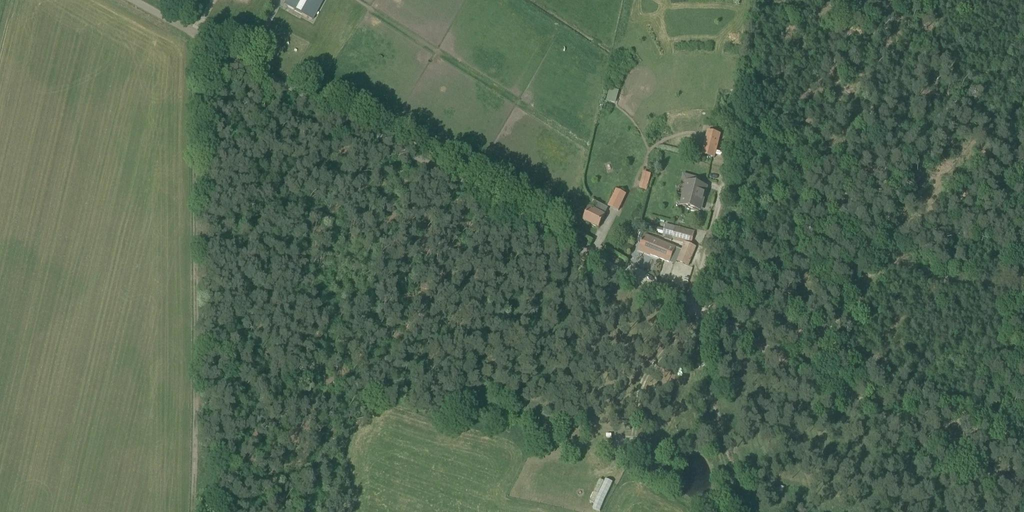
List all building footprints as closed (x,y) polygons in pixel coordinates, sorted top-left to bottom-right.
[(282,5),(312,21),(323,0),(285,0),(282,5)] [(608,97),(618,100),(621,90),(612,87),(608,97)] [(721,135),(708,132),(702,156),(716,159),(721,135)] [(648,190),(653,173),(646,171),(641,188),(648,190)] [(703,201),(707,187),(689,183),(686,197),(688,197),(686,207),(698,210),(700,201),(703,201)] [(618,210),(620,206),(622,201),(626,194),(616,190),(609,205),(618,210)] [(584,221),(598,228),(607,210),(592,203),(584,221)] [(672,241),(672,239),(691,244),(695,232),(685,230),(666,224),(663,236),(665,237),(664,239),(672,241)] [(669,262),(675,248),(645,236),(639,250),(669,262)] [(685,244),(678,261),(689,266),(696,248),(685,244)] [(547,453),(545,462),(561,466),(564,457),(547,453)]
